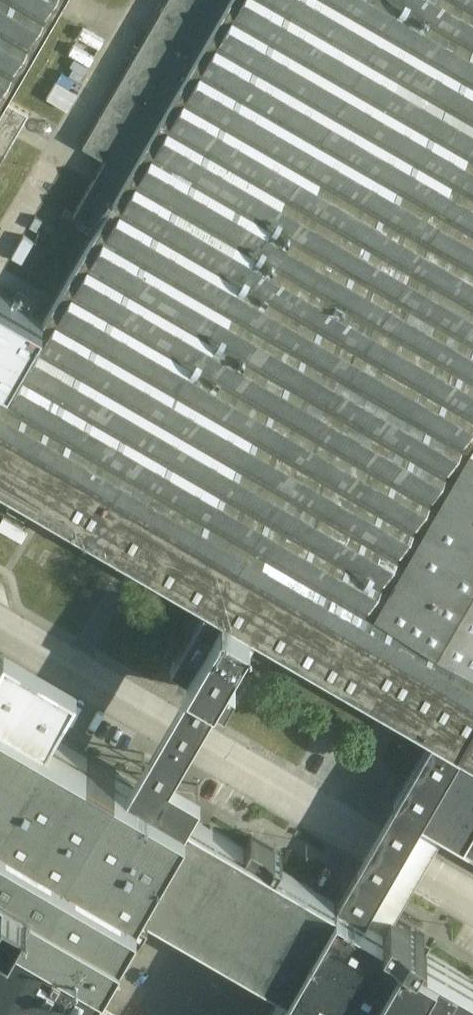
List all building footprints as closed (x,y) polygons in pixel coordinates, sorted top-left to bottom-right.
[(80,146),(105,160),(69,220),(87,230),(0,376),(0,488),(204,606),(165,676),(175,682),(167,692),(198,708),(211,714),(255,635),(411,725),(472,617),(472,0),(166,0),(80,146)] [(29,112),(4,99),(63,0),(0,0),(0,162),(29,112)] [(411,725),(442,744),(392,831),(382,849),(411,866),(421,848),(435,824),(472,846),(472,617),(411,725)] [(166,767),(184,734),(194,716),(198,708),(167,692),(164,699),(154,717),(136,751),(0,670),(0,1014),(67,1014),(118,931),(129,937),(155,888),(140,880),(188,807),(198,786),(166,767)] [(380,919),(411,866),(382,849),(351,902),(188,807),(140,880),(155,888),(298,969),(271,1014),(472,1014),(472,973),(380,919)] [(97,1004),(91,1014),(116,1014),(97,1004)]
